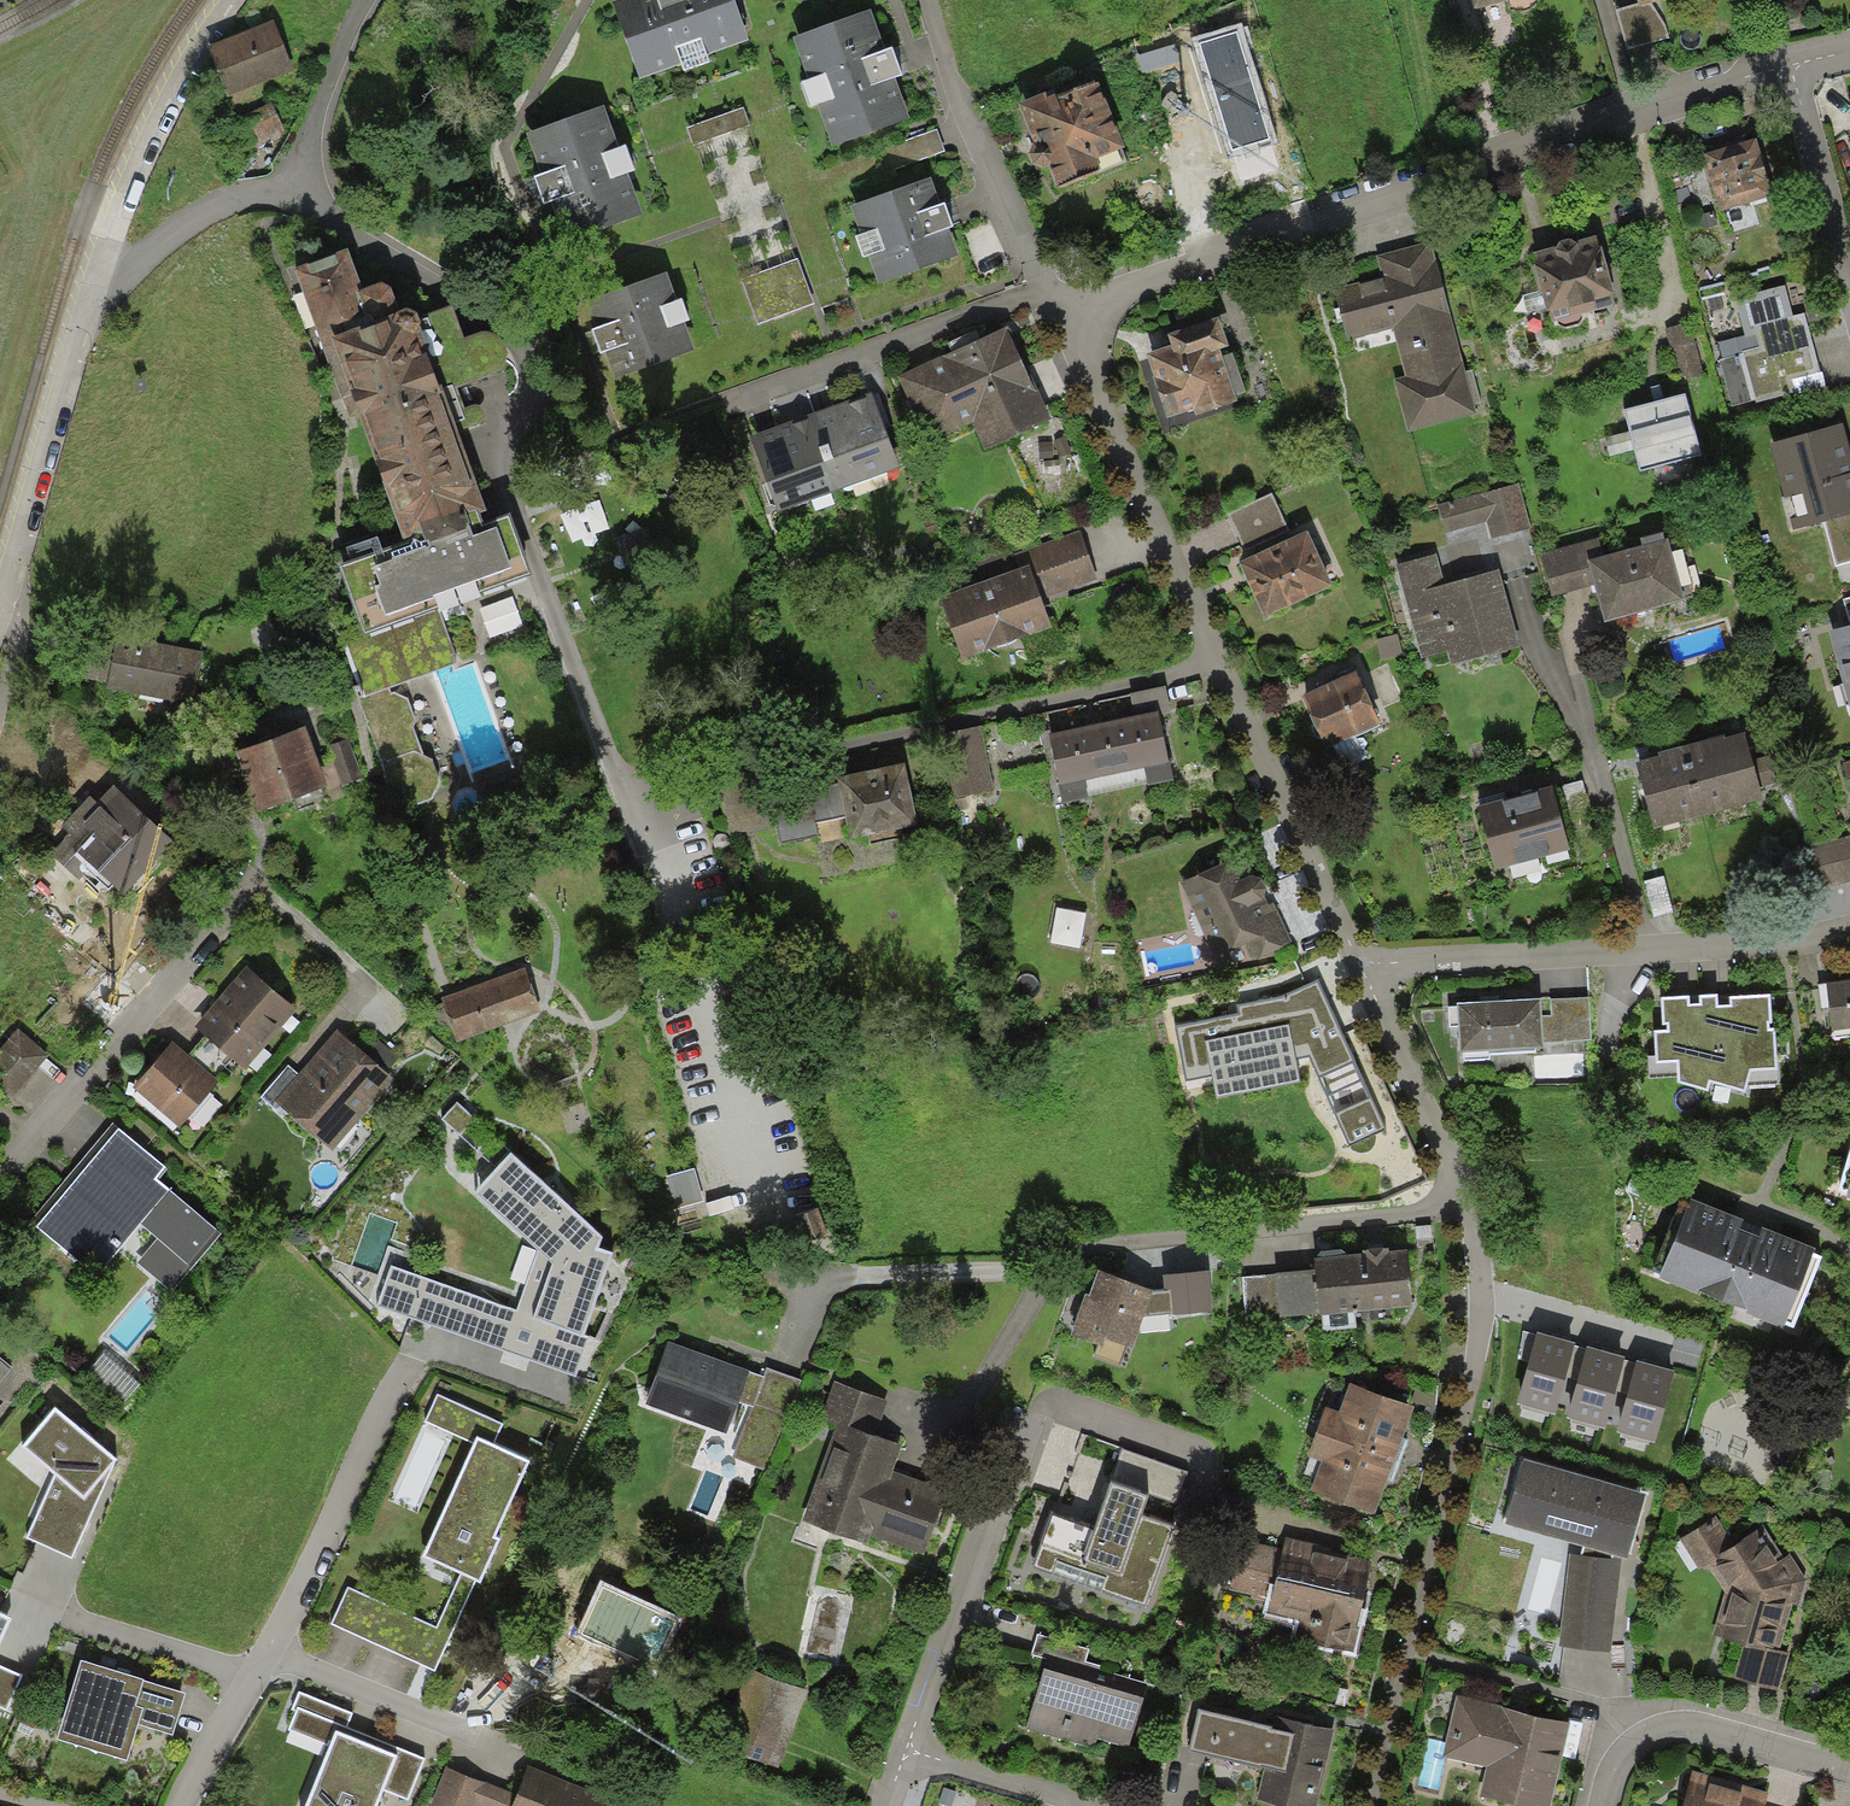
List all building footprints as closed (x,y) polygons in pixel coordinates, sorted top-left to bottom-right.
[(639,79),(682,63),(676,47),(701,39),(706,55),(748,40),(734,0),(613,0),(611,1),(639,79)] [(1474,9),(1505,0),(1471,0),(1474,9)] [(1639,7),(1637,3),(1617,9),(1628,50),(1668,39),(1665,24),(1651,4),(1639,7)] [(871,8),(793,37),(809,80),(825,74),(834,98),(818,104),(833,147),(911,118),(896,77),(902,75),(897,61),(892,47),(886,49),(871,8)] [(275,20),(209,46),(228,95),(294,70),(275,20)] [(1237,33),(1199,44),(1231,150),(1269,139),(1237,33)] [(1176,44),(1136,55),(1142,73),(1181,62),(1176,44)] [(1046,92),(1018,103),(1034,143),(1030,145),(1029,153),(1034,165),(1044,167),(1049,166),(1057,188),(1126,161),(1122,148),(1125,147),(1095,79),(1057,96),(1055,93),(1047,95),(1046,92)] [(286,132),(272,102),(244,115),(259,145),(286,132)] [(604,105),(526,133),(541,174),(533,176),(538,189),(543,204),(551,201),(566,241),(643,213),(628,172),(610,179),(601,153),(619,147),(604,105)] [(742,107),(686,128),(693,145),(749,125),(742,107)] [(1756,138),(1702,154),(1719,212),(1773,196),(1756,138)] [(932,177),(850,206),(860,234),(877,228),(885,249),(868,255),(879,283),(959,254),(949,228),(954,226),(949,213),(945,203),(942,204),(932,177)] [(1599,247),(1596,234),(1575,240),(1568,238),(1561,240),(1558,245),(1533,251),(1536,264),(1534,264),(1541,291),(1546,308),(1547,311),(1549,310),(1552,320),(1556,319),(1582,312),(1614,304),(1612,294),(1614,293),(1602,247),(1599,247)] [(1431,242),(1377,256),(1382,277),(1335,289),(1348,339),(1392,327),(1405,376),(1394,379),(1407,431),(1476,413),(1473,403),(1481,401),(1473,369),(1465,371),(1431,242)] [(347,248),(295,267),(348,416),(359,412),(403,542),(340,565),(364,633),(341,642),(358,685),(353,688),(396,812),(431,800),(439,782),(431,760),(424,755),(413,728),(416,721),(408,699),(395,693),(391,695),(389,689),(458,662),(437,608),(531,575),(518,535),(511,514),(483,525),(479,513),(486,510),(456,432),(477,423),(480,422),(482,420),(484,416),(485,413),(483,409),(480,406),(478,405),(474,405),(464,408),(457,386),(485,377),(493,373),(497,370),(502,366),(505,361),(507,357),(507,351),(504,344),(502,341),(498,337),(494,334),(488,332),(483,332),(479,333),(464,338),(452,306),(418,317),(415,311),(404,309),(387,316),(385,311),(388,309),(391,306),(393,303),(395,296),(391,288),(386,283),(380,283),(363,289),(347,248)] [(813,303),(797,260),(742,281),(758,323),(813,303)] [(666,272),(587,300),(597,327),(591,329),(595,341),(600,354),(606,352),(615,378),(694,350),(684,321),(668,327),(660,306),(676,300),(666,272)] [(1786,286),(1735,299),(1745,335),(1718,343),(1722,359),(1719,359),(1732,407),(1755,401),(1755,404),(1795,394),(1791,380),(1821,372),(1805,313),(1794,316),(1786,286)] [(1546,308),(1541,291),(1523,296),(1528,313),(1546,308)] [(1583,317),(1582,312),(1556,319),(1559,326),(1567,329),(1579,324),(1583,317)] [(1218,316),(1167,334),(1171,345),(1145,354),(1167,419),(1193,410),(1196,416),(1238,401),(1236,395),(1222,356),(1220,349),(1229,346),(1218,316)] [(1691,322),(1665,329),(1678,381),(1704,375),(1691,322)] [(1050,421),(1007,327),(897,377),(927,443),(972,423),(984,451),(1050,421)] [(1232,352),(1222,356),(1236,395),(1246,392),(1232,352)] [(825,408),(809,414),(838,489),(899,467),(871,391),(825,408)] [(1685,393),(1624,410),(1640,470),(1702,454),(1685,393)] [(777,512),(838,489),(809,414),(769,429),(749,436),(777,512)] [(1769,443),(1792,531),(1823,523),(1849,516),(1849,450),(1843,423),(1769,443)] [(1633,449),(1628,431),(1605,438),(1610,456),(1633,449)] [(1519,484),(1438,506),(1445,533),(1486,522),(1491,538),(1531,527),(1519,484)] [(1272,493),(1228,513),(1245,549),(1289,529),(1272,493)] [(1823,523),(1835,565),(1849,561),(1849,516),(1823,523)] [(1023,549),(1029,565),(1040,597),(1097,577),(1080,529),(1023,549)] [(1307,530),(1239,561),(1264,616),(1332,585),(1307,530)] [(1668,541),(1587,564),(1593,587),(1604,625),(1685,603),(1668,541)] [(1540,556),(1552,598),(1593,587),(1587,564),(1582,544),(1540,556)] [(1437,554),(1396,565),(1422,658),(1447,651),(1451,665),(1520,646),(1499,570),(1445,584),(1437,554)] [(1029,565),(940,597),(962,659),(1051,627),(1040,597),(1029,565)] [(1828,631),(1849,710),(1849,625),(1828,631)] [(1398,634),(1376,639),(1381,660),(1403,654),(1398,634)] [(194,706),(204,654),(118,637),(117,642),(92,637),(83,680),(108,685),(107,689),(194,706)] [(1380,722),(1355,670),(1301,696),(1326,748),(1380,722)] [(1165,686),(1130,693),(1134,715),(1158,711),(1159,715),(1171,712),(1165,686)] [(1134,715),(1049,733),(1059,784),(1169,762),(1159,715),(1158,711),(1134,715)] [(305,726),(236,752),(258,811),(327,785),(305,726)] [(980,726),(943,734),(956,798),(994,790),(980,726)] [(1724,735),(1689,745),(1708,814),(1763,799),(1759,786),(1779,780),(1772,753),(1752,759),(1744,732),(1725,738),(1724,735)] [(349,739),(328,746),(342,785),(363,778),(349,739)] [(1653,829),(1708,814),(1689,745),(1658,753),(1659,756),(1635,762),(1653,829)] [(1173,781),(1169,762),(1059,784),(1062,804),(1173,781)] [(904,763),(836,778),(837,782),(775,796),(771,797),(778,827),(781,843),(818,835),(815,824),(846,817),(850,839),(918,825),(904,763)] [(771,797),(775,796),(769,773),(718,784),(730,837),(778,827),(771,797)] [(1582,780),(1563,786),(1570,813),(1590,807),(1582,780)] [(97,803),(90,796),(62,826),(68,832),(49,852),(57,860),(64,866),(77,852),(123,895),(173,841),(113,785),(97,803)] [(1552,785),(1478,805),(1496,870),(1570,849),(1552,785)] [(1809,847),(1819,890),(1849,883),(1849,840),(1849,837),(1809,847)] [(1250,852),(1181,883),(1221,972),(1290,940),(1250,852)] [(1665,876),(1644,881),(1654,918),(1674,913),(1665,876)] [(1086,912),(1057,906),(1050,944),(1079,949),(1086,912)] [(297,1009),(245,966),(194,1028),(246,1071),(297,1009)] [(541,1011),(525,968),(441,999),(456,1042),(541,1011)] [(1285,994),(1237,1005),(1238,1014),(1175,1025),(1185,1081),(1212,1076),(1216,1097),(1300,1082),(1296,1058),(1309,1056),(1349,1146),(1385,1128),(1318,979),(1285,994)] [(1832,1032),(1849,1029),(1849,980),(1826,983),(1832,1032)] [(1690,997),(1661,998),(1661,1025),(1667,1025),(1667,1030),(1654,1030),(1656,1064),(1677,1064),(1678,1083),(1707,1091),(1710,1082),(1745,1092),(1751,1072),(1778,1071),(1775,1028),(1769,1029),(1769,1024),(1772,1024),(1771,996),(1730,998),(1730,1006),(1725,1006),(1718,1007),(1718,995),(1699,996),(1699,1004),(1695,1005),(1690,1005),(1690,997)] [(1591,1040),(1588,998),(1551,1000),(1551,998),(1540,999),(1543,1048),(1544,1055),(1584,1052),(1583,1040),(1591,1040)] [(1501,1001),(1458,1003),(1461,1052),(1543,1048),(1540,999),(1501,1001)] [(19,1029),(0,1051),(0,1089),(11,1098),(49,1055),(19,1029)] [(394,1079),(336,1030),(299,1073),(275,1102),(279,1106),(332,1151),(394,1079)] [(219,1081),(172,1042),(133,1088),(180,1127),(219,1081)] [(275,1102),(299,1073),(288,1064),(261,1096),(277,1110),(279,1106),(275,1102)] [(474,1121),(457,1105),(443,1120),(460,1136),(474,1121)] [(166,1167),(112,1123),(30,1222),(97,1277),(141,1224),(158,1238),(136,1264),(172,1293),(222,1233),(156,1179),(166,1167)] [(602,1238),(511,1154),(474,1193),(538,1249),(517,1309),(391,1264),(378,1305),(576,1374),(590,1337),(585,1335),(613,1253),(598,1248),(602,1238)] [(1754,1225),(1691,1199),(1659,1278),(1783,1328),(1815,1249),(1754,1225)] [(1361,1254),(1367,1311),(1412,1306),(1406,1250),(1389,1252),(1389,1247),(1375,1248),(1360,1250),(1361,1254)] [(1317,1255),(1318,1258),(1332,1257),(1346,1256),(1345,1252),(1341,1249),(1319,1252),(1317,1255)] [(1367,1311),(1361,1254),(1346,1256),(1332,1257),(1318,1258),(1314,1259),(1315,1270),(1320,1314),(1320,1315),(1367,1311)] [(1152,1291),(1098,1270),(1089,1296),(1086,1294),(1070,1335),(1101,1347),(1105,1339),(1132,1349),(1144,1315),(1173,1315),(1171,1290),(1165,1290),(1152,1291)] [(1163,1274),(1165,1290),(1171,1290),(1173,1315),(1212,1312),(1209,1270),(1163,1274)] [(1320,1314),(1315,1270),(1276,1274),(1281,1318),(1320,1314)] [(1281,1318),(1276,1274),(1241,1278),(1246,1322),(1281,1318)] [(1557,1338),(1537,1332),(1536,1335),(1528,1361),(1516,1402),(1555,1413),(1566,1377),(1575,1346),(1576,1343),(1557,1338)] [(1528,1361),(1536,1335),(1523,1332),(1518,1359),(1528,1361)] [(750,1372),(668,1342),(645,1404),(727,1435),(740,1401),(750,1372)] [(1578,1380),(1586,1350),(1575,1346),(1566,1377),(1578,1380)] [(1606,1351),(1587,1346),(1586,1350),(1578,1380),(1568,1417),(1606,1427),(1615,1391),(1624,1361),(1625,1356),(1606,1351)] [(0,1359),(0,1382),(11,1369),(0,1359)] [(1627,1394),(1616,1432),(1655,1442),(1675,1371),(1656,1366),(1636,1360),(1636,1363),(1627,1394)] [(1627,1394),(1636,1363),(1624,1361),(1615,1391),(1627,1394)] [(802,1379),(767,1367),(763,1378),(750,1373),(750,1372),(740,1401),(753,1406),(733,1457),(765,1470),(802,1379)] [(834,1381),(820,1417),(837,1424),(874,1438),(888,1401),(834,1381)] [(1325,1407),(1315,1434),(1393,1463),(1399,1448),(1414,1408),(1350,1384),(1339,1412),(1325,1407)] [(503,1424),(437,1394),(424,1420),(475,1443),(422,1557),(460,1575),(437,1627),(347,1587),(331,1624),(435,1670),(474,1581),(481,1585),(500,1544),(493,1540),(528,1464),(492,1447),(503,1424)] [(117,1460),(56,1408),(23,1448),(55,1474),(26,1537),(73,1558),(117,1460)] [(874,1438),(837,1424),(802,1520),(867,1544),(871,1534),(925,1554),(949,1490),(892,1469),(900,1447),(874,1438)] [(1393,1463),(1315,1434),(1307,1456),(1323,1462),(1311,1493),(1373,1516),(1389,1475),(1393,1463)] [(1175,1503),(1186,1472),(1121,1449),(1108,1485),(1110,1486),(1094,1530),(1051,1514),(1031,1570),(1144,1609),(1173,1529),(1141,1518),(1149,1494),(1175,1503)] [(1646,1498),(1525,1462),(1506,1527),(1583,1549),(1581,1557),(1570,1556),(1558,1649),(1610,1655),(1621,1562),(1611,1561),(1612,1558),(1627,1562),(1646,1498)] [(1717,1517),(1680,1542),(1700,1572),(1707,1568),(1726,1594),(1713,1636),(1745,1644),(1779,1653),(1779,1651),(1792,1605),(1798,1608),(1806,1583),(1790,1555),(1784,1559),(1763,1527),(1737,1545),(1717,1517)] [(1316,1545),(1285,1537),(1282,1550),(1269,1599),(1267,1612),(1299,1620),(1294,1640),(1353,1654),(1360,1627),(1356,1627),(1372,1563),(1315,1549),(1316,1545)] [(1269,1599),(1282,1550),(1239,1538),(1226,1588),(1269,1599)] [(684,1621),(602,1582),(577,1634),(659,1673),(684,1621)] [(0,1614),(0,1645),(11,1620),(0,1614)] [(1088,1649),(1037,1634),(1031,1653),(1083,1668),(1088,1649)] [(1779,1653),(1745,1644),(1735,1680),(1779,1692),(1790,1654),(1779,1651),(1779,1653)] [(143,1680),(80,1660),(56,1739),(126,1761),(138,1725),(172,1736),(185,1694),(143,1681),(143,1680)] [(6,1710),(22,1675),(0,1665),(0,1707),(6,1710)] [(1144,1698),(1043,1669),(1026,1729),(1093,1748),(1096,1738),(1129,1747),(1144,1698)] [(808,1692),(749,1671),(721,1749),(781,1770),(808,1692)] [(298,1691),(291,1710),(295,1711),(288,1729),(331,1746),(306,1805),(378,1805),(384,1790),(408,1800),(424,1759),(347,1727),(353,1713),(298,1691)] [(1456,1698),(1443,1757),(1486,1767),(1479,1797),(1517,1805),(1550,1805),(1565,1742),(1569,1724),(1456,1698)] [(1199,1709),(1189,1751),(1264,1768),(1257,1800),(1282,1805),(1317,1805),(1334,1730),(1278,1717),(1276,1727),(1199,1709)] [(39,1718),(23,1712),(19,1722),(34,1728),(39,1718)] [(517,1795),(447,1767),(431,1805),(513,1805),(517,1795)] [(528,1767),(517,1795),(513,1805),(611,1805),(613,1801),(528,1767)] [(1692,1770),(1682,1805),(1766,1805),(1770,1792),(1692,1770)]
